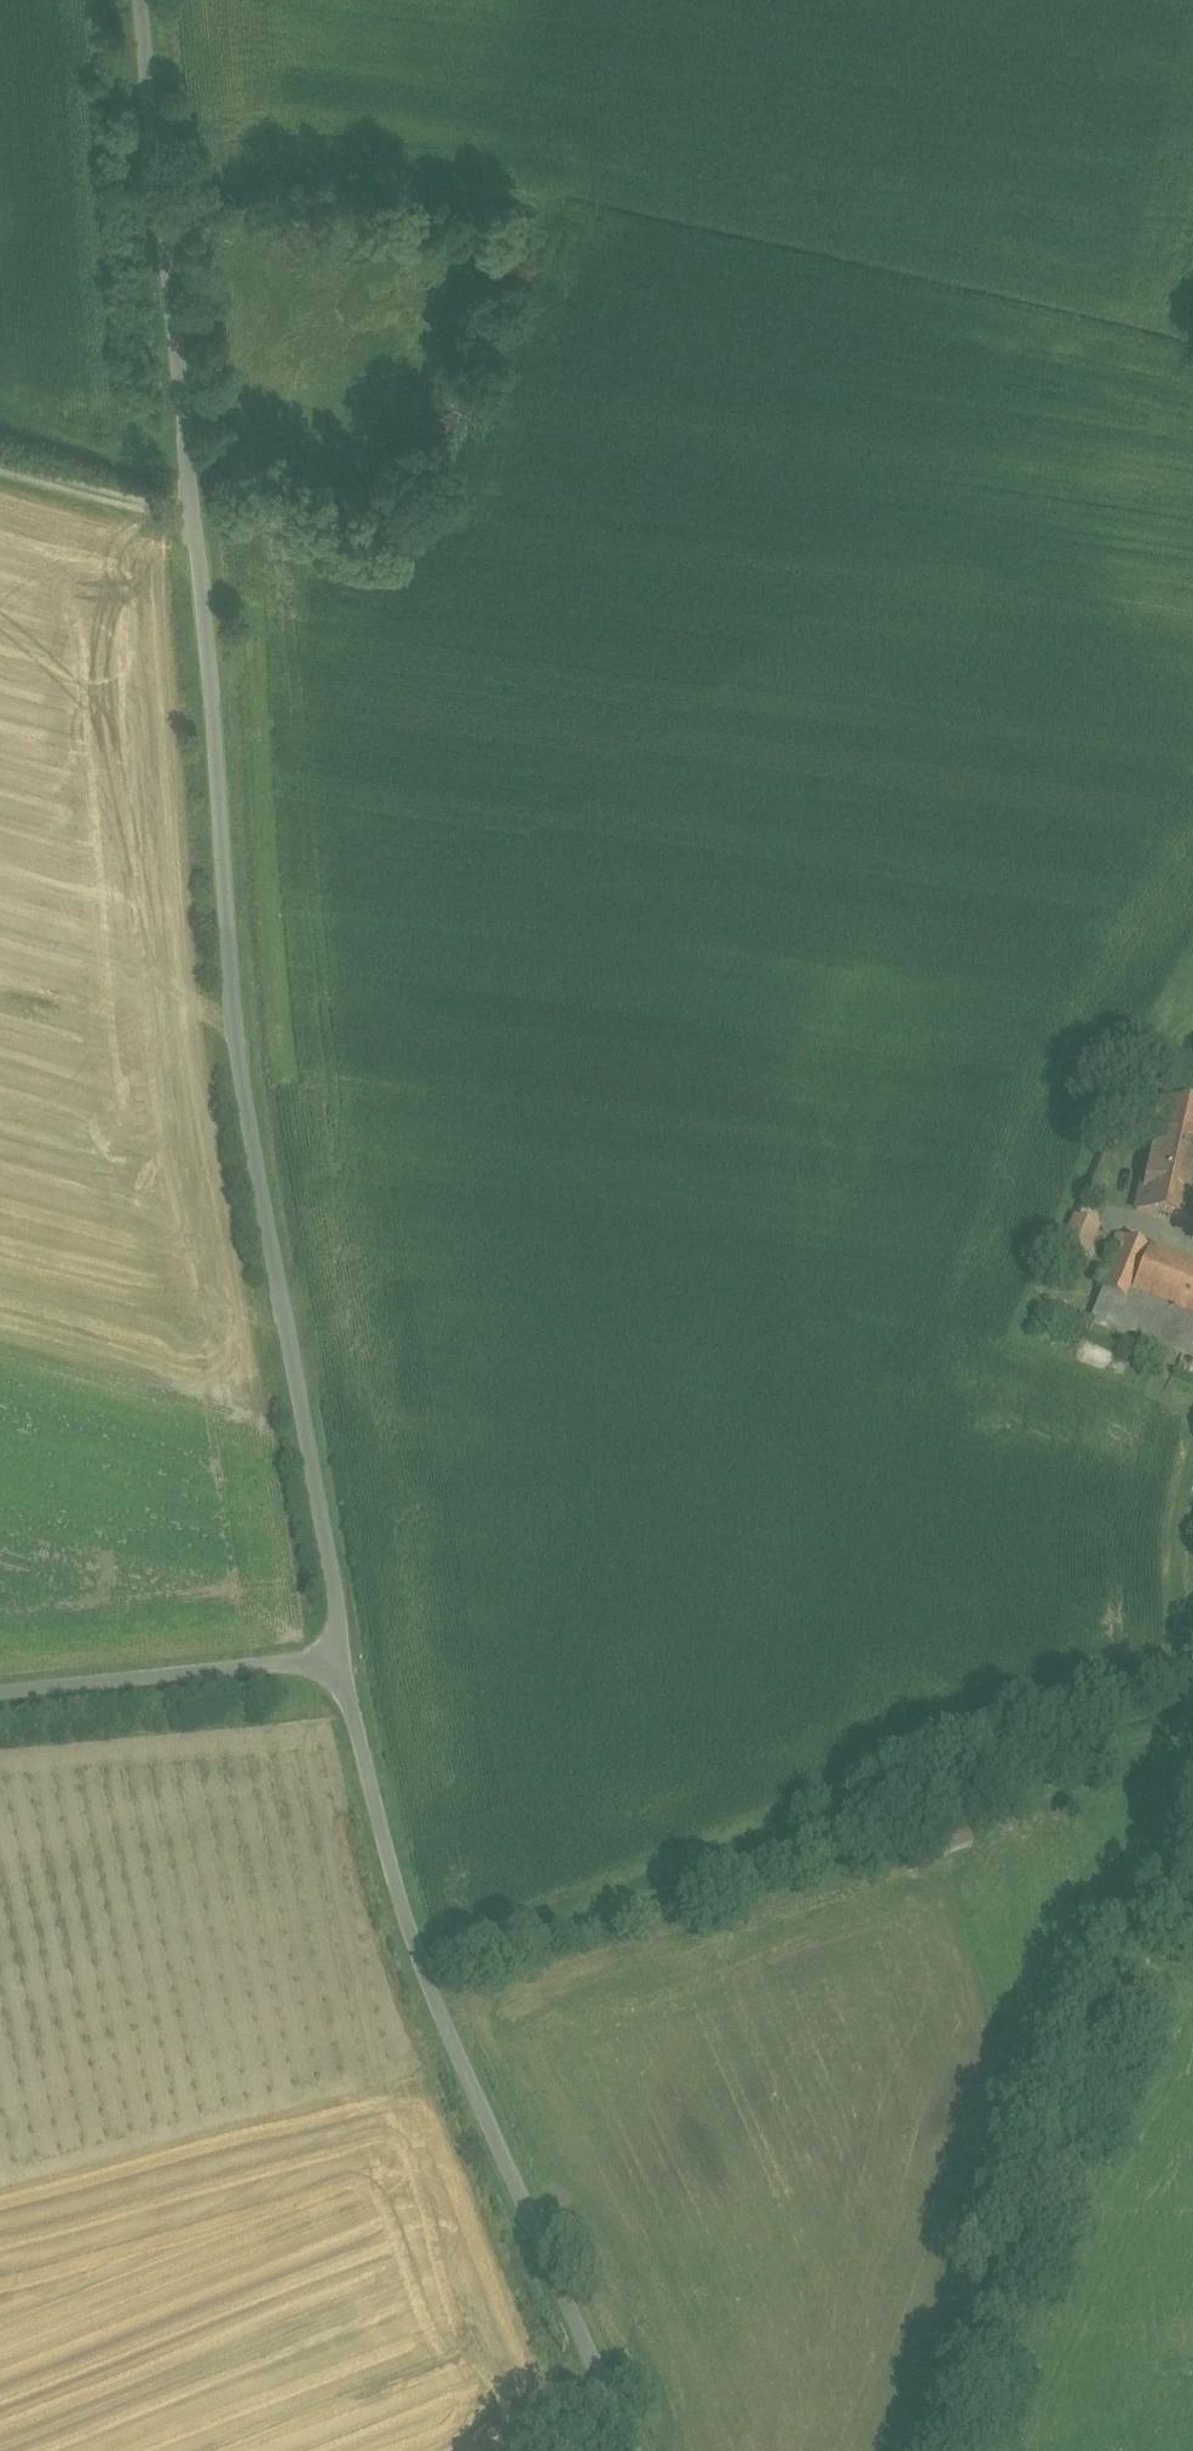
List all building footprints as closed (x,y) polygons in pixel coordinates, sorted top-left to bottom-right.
[(1136,1212),(1192,1225),(1192,1224),(1192,1112),(1160,1104),(1136,1212)] [(1098,1229),(1075,1219),(1060,1257),(1083,1266),(1098,1229)] [(1117,1237),(1111,1252),(1118,1255),(1092,1318),(1192,1360),(1192,1268),(1117,1237)]
